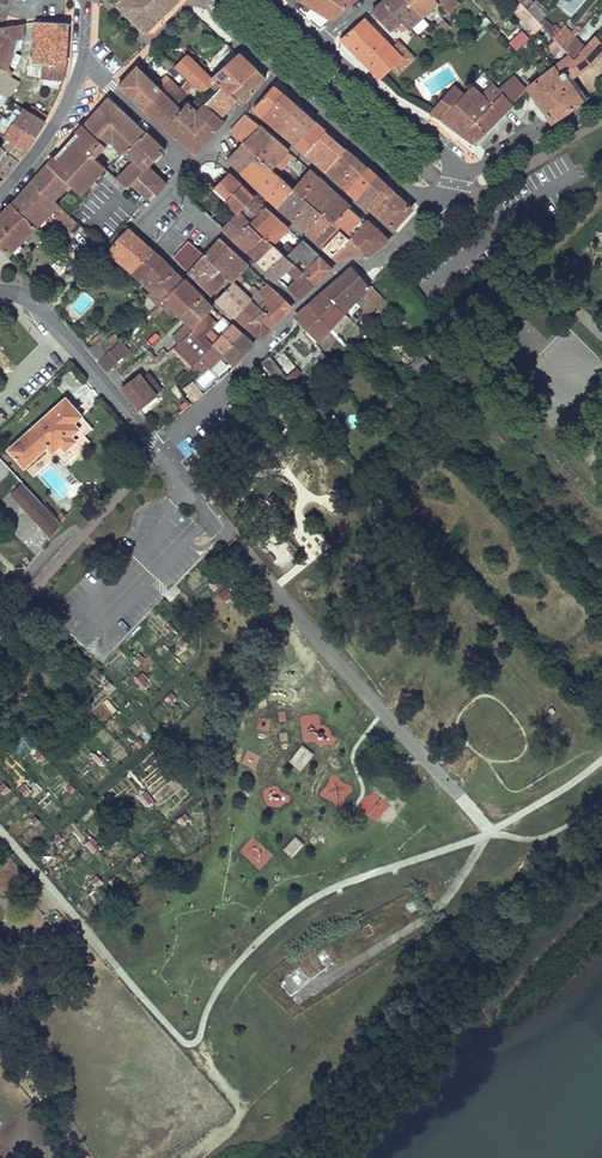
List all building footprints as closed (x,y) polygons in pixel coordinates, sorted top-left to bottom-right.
[(119,6),(145,31),(176,0),(125,0),(119,6)] [(355,0),(301,0),(331,19),(355,0)] [(384,2),(372,12),(389,30),(401,21),(410,29),(438,1),(437,0),(386,0),(384,2)] [(459,4),(456,0),(449,0),(442,6),(449,13),(459,4)] [(540,22),(547,13),(535,2),(533,5),(528,0),(519,0),(532,14),(540,22)] [(531,31),(534,35),(544,26),(542,25),(540,22),(532,14),(525,20),(533,29),(531,31)] [(491,22),(487,17),(480,24),(484,29),(491,22)] [(392,46),(365,18),(342,38),(382,78),(391,69),(403,57),(392,46)] [(444,19),(436,27),(441,31),(444,34),(452,26),(444,19)] [(547,45),(562,61),(570,54),(574,58),(585,47),(567,30),(571,27),(566,22),(558,32),(546,21),(542,25),(544,26),(547,29),(543,33),(550,42),(547,45)] [(70,24),(36,22),(34,63),(43,63),(42,79),(65,80),(68,65),(70,24)] [(510,43),(517,50),(519,48),(524,43),(531,37),(515,22),(513,25),(521,33),(510,43)] [(0,27),(0,69),(5,70),(9,61),(15,40),(24,39),(26,23),(0,27)] [(436,36),(441,31),(436,27),(432,31),(436,36)] [(552,122),(580,104),(564,80),(568,77),(582,68),(581,66),(588,61),(591,64),(601,54),(601,43),(596,35),(585,47),(574,58),(570,54),(562,61),(528,87),(552,122)] [(403,57),(391,69),(397,75),(414,58),(398,40),(392,46),(403,57)] [(528,48),(524,43),(519,48),(524,53),(528,48)] [(191,51),(175,67),(188,80),(194,85),(203,94),(207,89),(215,80),(229,94),(232,91),(255,70),(239,56),(213,79),(202,68),(206,65),(200,60),(197,63),(190,56),(193,53),(191,51)] [(161,89),(137,66),(119,85),(143,108),(161,89)] [(5,70),(0,69),(0,93),(10,76),(5,70)] [(265,79),(255,70),(232,91),(244,102),(265,79)] [(10,76),(0,93),(0,94),(2,96),(7,99),(17,81),(10,76)] [(472,86),(442,120),(463,135),(475,122),(485,131),(502,114),(491,104),(503,92),(513,103),(526,90),(514,77),(501,89),(492,83),(481,94),(472,86)] [(580,104),(584,101),(568,77),(564,80),(580,104)] [(194,85),(188,80),(180,89),(169,80),(165,85),(170,89),(165,94),(176,105),(194,85)] [(229,94),(215,80),(207,89),(213,96),(205,104),(219,117),(235,100),(229,94)] [(170,89),(165,85),(161,89),(165,94),(170,89)] [(283,94),(273,86),(254,109),(263,117),(283,94)] [(165,94),(161,89),(143,108),(163,127),(165,129),(181,109),(176,105),(165,94)] [(513,103),(503,92),(491,104),(502,114),(513,103)] [(294,104),(283,94),(263,117),(273,126),(294,104)] [(108,98),(84,124),(108,146),(120,156),(126,151),(146,132),(108,98)] [(216,131),(224,122),(219,117),(205,104),(199,98),(194,104),(191,107),(216,131)] [(191,107),(194,104),(190,100),(181,109),(165,129),(194,154),(216,131),(191,107)] [(284,135),(303,112),(294,104),(273,126),(284,135)] [(34,138),(45,121),(18,105),(17,108),(22,111),(14,123),(34,138)] [(22,111),(17,108),(9,120),(14,123),(22,111)] [(315,122),(303,112),(284,135),(295,145),(315,122)] [(243,143),(260,126),(246,115),(232,131),(231,132),(243,143)] [(14,123),(9,120),(6,118),(0,126),(8,132),(14,123)] [(325,131),(315,122),(295,145),(305,154),(325,131)] [(473,143),(485,131),(475,122),(463,135),(473,143)] [(34,138),(14,123),(8,132),(0,126),(0,134),(8,139),(25,150),(34,138)] [(108,146),(84,124),(48,163),(70,184),(83,196),(108,169),(97,159),(108,146)] [(257,154),(273,137),(260,126),(243,143),(257,155),(257,154)] [(345,149),(325,131),(305,154),(325,171),(345,149)] [(165,150),(146,132),(126,151),(133,157),(130,161),(133,163),(118,179),(128,187),(131,184),(138,176),(145,169),(146,170),(149,166),(165,150)] [(288,153),(289,152),(273,137),(257,154),(273,168),(288,153)] [(25,150),(8,139),(2,147),(0,146),(0,181),(25,150)] [(257,155),(243,143),(228,158),(241,171),(257,155)] [(359,161),(345,149),(325,171),(339,183),(359,161)] [(300,164),(288,153),(273,168),(272,169),(285,181),(300,164)] [(285,181),(272,169),(273,168),(257,154),(257,155),(241,171),(250,180),(279,207),(295,190),(293,188),(285,181)] [(368,169),(359,161),(339,183),(348,191),(368,169)] [(70,184),(48,163),(33,180),(54,200),(70,184)] [(166,183),(149,166),(146,170),(145,169),(138,176),(156,194),(166,183)] [(319,178),(309,169),(293,188),(295,190),(302,196),(319,178)] [(376,177),(368,169),(348,191),(358,200),(376,177)] [(205,183),(193,172),(186,179),(198,190),(205,183)] [(242,186),(230,174),(215,190),(227,201),(242,186)] [(156,194),(138,176),(131,184),(149,202),(156,194)] [(386,185),(376,177),(358,200),(368,207),(386,185)] [(330,188),(319,178),(302,196),(309,202),(314,206),(330,188)] [(54,200),(33,180),(13,203),(32,223),(54,200)] [(197,191),(185,180),(179,187),(191,198),(197,191)] [(393,192),(386,185),(368,207),(376,214),(393,192)] [(253,197),(242,186),(227,201),(238,212),(245,205),(250,200),(253,197)] [(339,195),(330,188),(314,206),(322,213),(339,195)] [(309,202),(302,196),(295,190),(279,207),(293,219),(309,202)] [(411,208),(393,192),(376,214),(395,228),(411,210),(411,209),(411,208)] [(351,206),(339,195),(322,213),(332,222),(334,224),(349,208),(351,206)] [(58,203),(54,200),(32,223),(36,227),(58,203)] [(322,213),(314,206),(309,202),(293,219),(306,232),(322,213)] [(13,203),(0,216),(0,245),(8,254),(11,252),(19,244),(36,227),(32,223),(13,203)] [(253,213),(245,205),(238,212),(246,220),(253,213)] [(367,220),(351,206),(349,208),(365,222),(367,220)] [(79,224),(62,207),(56,215),(72,231),(79,224)] [(271,214),(265,208),(256,217),(249,224),(256,230),(271,214)] [(365,222),(349,208),(334,224),(341,230),(349,238),(365,222)] [(249,224),(256,217),(253,213),(246,220),(238,212),(222,228),(234,239),(249,224)] [(332,222),(322,213),(306,232),(316,240),(332,222)] [(288,229),(271,214),(256,230),(263,237),(272,245),(288,229)] [(391,243),(367,220),(365,222),(349,238),(365,254),(369,257),(391,243)] [(341,230),(334,224),(332,222),(316,240),(322,245),(324,247),(341,230)] [(256,230),(249,224),(234,239),(247,251),(263,237),(256,230)] [(127,229),(108,250),(132,271),(152,251),(127,229)] [(349,238),(341,230),(324,247),(332,255),(349,238)] [(272,245),(263,237),(247,251),(259,261),(274,246),(272,245)] [(365,254),(349,238),(332,255),(339,261),(365,254)] [(212,263),(227,246),(219,239),(205,254),(204,255),(212,263)] [(425,247),(419,240),(411,247),(417,254),(425,247)] [(332,270),(301,241),(294,249),(286,256),(303,272),(316,284),(332,270)] [(23,248),(19,244),(11,252),(15,256),(23,248)] [(286,256),(294,249),(288,244),(280,251),(283,254),(286,256)] [(248,266),(227,246),(212,263),(220,269),(228,277),(234,282),(236,279),(248,266)] [(280,251),(274,246),(259,261),(267,269),(283,254),(280,251)] [(204,255),(198,250),(192,257),(197,262),(204,255)] [(162,259),(152,251),(132,271),(141,279),(162,259)] [(286,256),(283,254),(267,269),(276,277),(286,268),(296,279),(303,272),(286,256)] [(204,255),(197,262),(189,271),(197,280),(212,263),(204,255)] [(77,269),(64,256),(54,265),(68,282),(78,271),(77,269)] [(174,271),(162,259),(141,279),(145,282),(153,289),(174,271)] [(220,269),(212,263),(197,280),(204,286),(220,269)] [(228,277),(220,269),(204,286),(212,295),(224,281),(228,277)] [(368,285),(352,269),(350,269),(338,279),(360,300),(373,288),(370,284),(368,285)] [(184,280),(174,271),(153,289),(149,293),(159,303),(184,280)] [(303,272),(296,279),(293,281),(287,287),(300,299),(316,284),(303,272)] [(228,277),(224,281),(229,286),(234,282),(228,277)] [(287,287),(293,281),(290,278),(283,283),(287,287)] [(236,279),(234,282),(229,286),(217,300),(236,316),(252,299),(246,293),(236,285),(239,282),(236,279)] [(360,300),(338,279),(325,291),(346,313),(358,302),(360,300)] [(201,297),(184,280),(159,303),(150,311),(155,316),(163,309),(164,310),(170,305),(182,316),(201,297)] [(292,306),(267,283),(260,291),(252,299),(277,322),(292,306)] [(252,299),(260,291),(253,285),(246,293),(252,299)] [(396,312),(373,288),(360,300),(358,302),(370,314),(377,308),(389,320),(396,312)] [(141,300),(148,294),(144,291),(138,296),(141,300)] [(346,313),(325,291),(308,305),(330,328),(346,313)] [(82,314),(93,300),(83,292),(72,306),(82,314)] [(213,308),(201,297),(182,316),(188,322),(172,337),(177,344),(207,314),(213,308)] [(277,322),(252,299),(236,316),(247,326),(256,319),(269,330),(277,322)] [(330,328),(308,305),(296,316),(317,340),(330,328)] [(175,346),(195,366),(198,363),(208,353),(215,345),(206,336),(211,330),(217,323),(207,314),(177,344),(175,346)] [(269,330),(256,319),(247,326),(260,338),(269,330)] [(220,338),(211,330),(206,336),(215,345),(224,354),(242,334),(233,325),(220,338)] [(339,337),(330,328),(317,340),(314,342),(320,348),(317,351),(320,354),(339,337)] [(105,336),(89,349),(100,361),(122,341),(115,333),(108,339),(105,336)] [(253,345),(242,334),(224,354),(215,345),(208,353),(198,363),(202,366),(205,363),(209,368),(220,357),(223,359),(226,356),(235,365),(253,345)] [(98,362),(107,372),(131,351),(122,341),(100,361),(98,362)] [(161,359),(168,353),(163,348),(157,354),(161,359)] [(429,362),(421,354),(416,358),(420,362),(414,368),(418,373),(429,362)] [(270,355),(262,362),(263,365),(283,388),(301,372),(297,368),(287,376),(270,355)] [(159,396),(141,374),(123,388),(141,411),(159,396)] [(195,401),(203,395),(192,382),(184,388),(195,401)] [(92,428),(67,398),(9,449),(28,470),(52,450),(65,464),(90,440),(85,434),(92,428)] [(29,410),(25,406),(15,416),(18,420),(29,410)] [(179,414),(175,409),(164,418),(167,423),(179,414)] [(510,409),(500,418),(511,429),(520,420),(515,414),(510,409)] [(11,469),(0,459),(0,480),(11,469)] [(36,521),(49,510),(25,483),(12,495),(36,521)] [(97,495),(96,483),(67,485),(68,497),(97,495)] [(58,519),(49,510),(36,521),(51,537),(62,524),(58,519)] [(58,519),(62,524),(66,518),(62,514),(58,519)] [(217,579),(210,587),(219,594),(225,585),(217,579)] [(302,716),(302,743),(325,742),(325,732),(316,732),(316,716),(302,716)] [(137,798),(148,807),(155,798),(143,789),(137,798)] [(93,853),(101,846),(92,836),(84,843),(93,853)] [(239,850),(258,869),(272,856),(253,836),(239,850)] [(279,981),(290,995),(302,986),(291,972),(279,981)]
